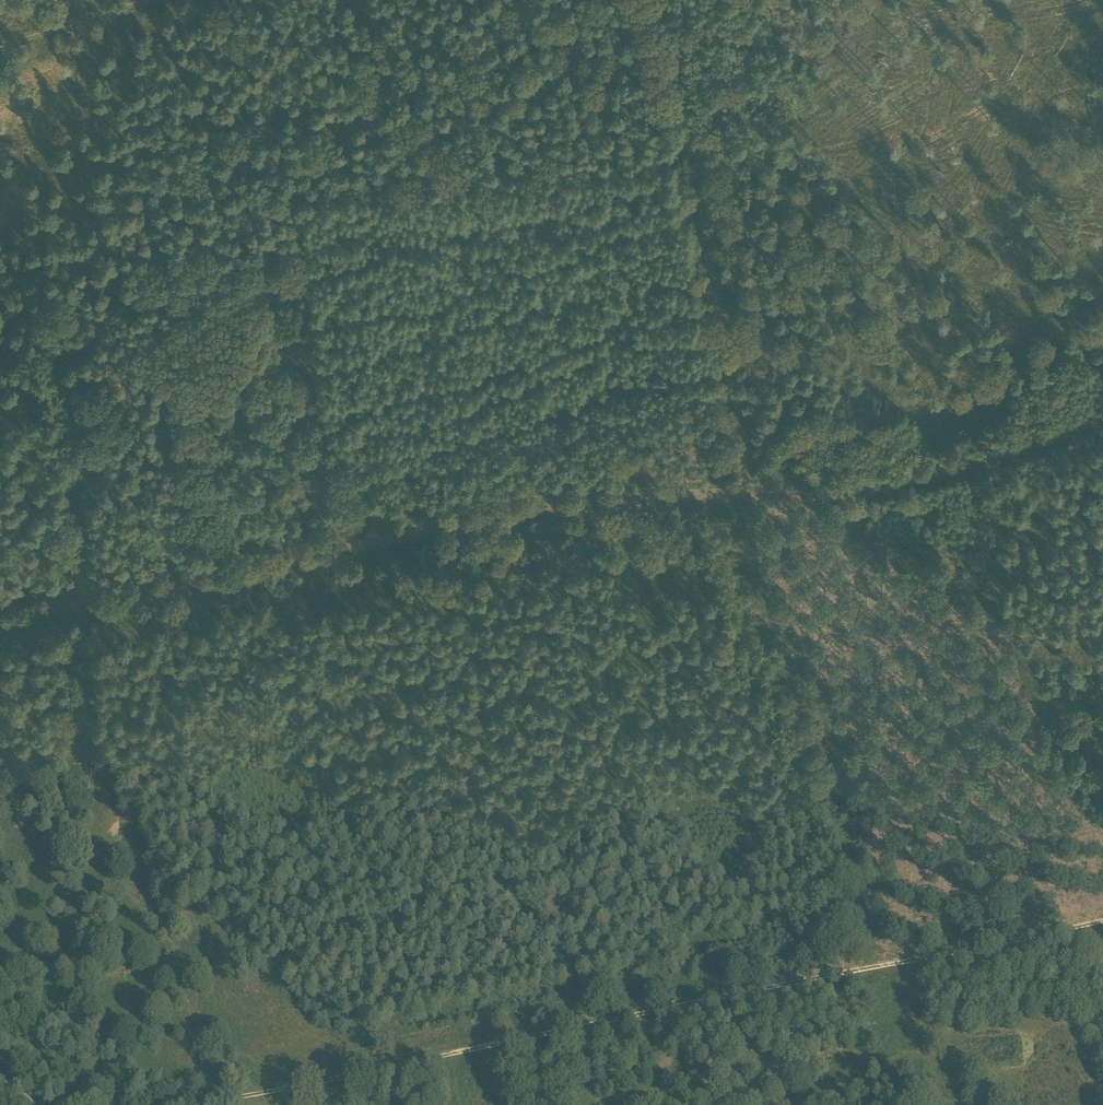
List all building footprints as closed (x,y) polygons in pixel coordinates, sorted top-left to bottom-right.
[(249,427),(238,430),(240,438),(251,436),(249,427)]
